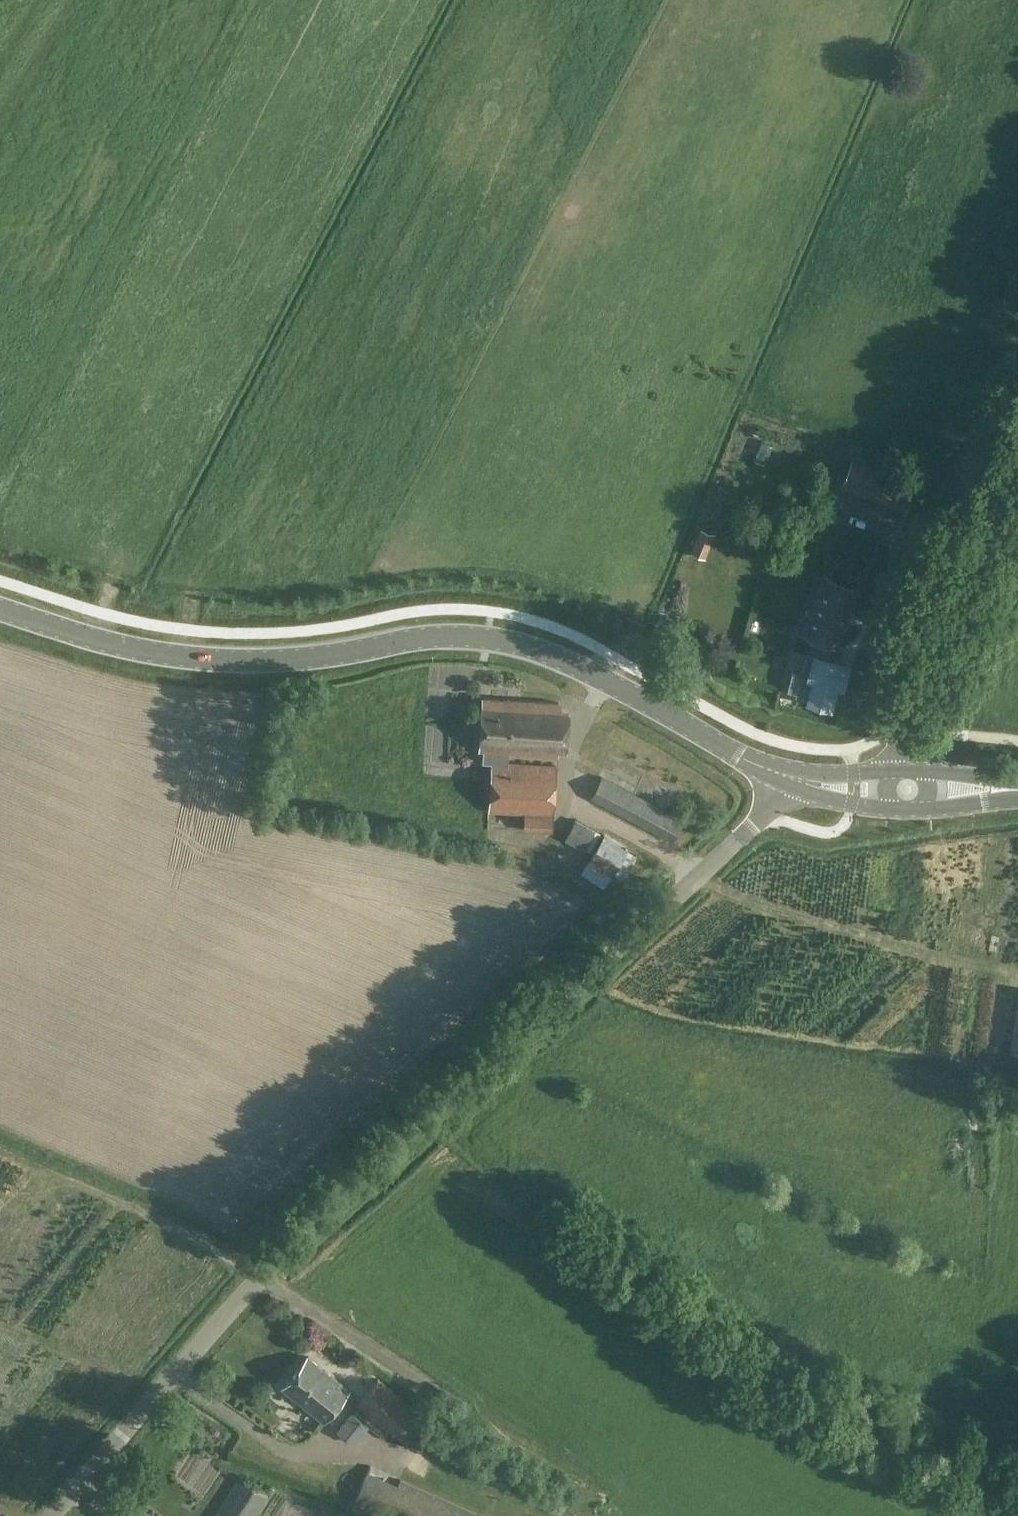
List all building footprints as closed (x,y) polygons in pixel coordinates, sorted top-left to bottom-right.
[(854,454),(847,475),(909,499),(916,480),(854,454)] [(706,554),(714,530),(702,526),(693,549),(706,554)] [(793,670),(788,688),(797,691),(796,694),(829,704),(836,681),(841,682),(847,663),(830,658),(834,643),(836,643),(858,587),(824,574),(802,630),(819,637),(814,657),(815,658),(810,675),(793,670)] [(668,614),(664,623),(673,627),(677,618),(668,614)] [(509,762),(509,752),(556,755),(560,702),(507,698),(507,691),(493,690),(493,697),(483,697),(480,751),(484,751),(483,762),(492,763),(492,765),(509,767),(509,762)] [(509,767),(492,765),(489,812),(524,814),(524,812),(554,814),(557,765),(509,762),(509,767)] [(684,819),(683,819),(602,776),(590,799),(673,843),(684,819)] [(524,812),(524,814),(523,830),(553,833),(554,814),(524,812)] [(576,819),(564,840),(585,852),(597,830),(576,819)] [(283,1388),(324,1421),(349,1389),(308,1356),(283,1388)] [(379,1378),(357,1405),(395,1435),(416,1408),(379,1378)] [(352,1411),(336,1430),(354,1444),(369,1425),(352,1411)] [(212,1515),(256,1515),(269,1497),(238,1476),(212,1515)] [(385,1513),(391,1515),(476,1515),(477,1513),(400,1479),(398,1485),(385,1513)]
